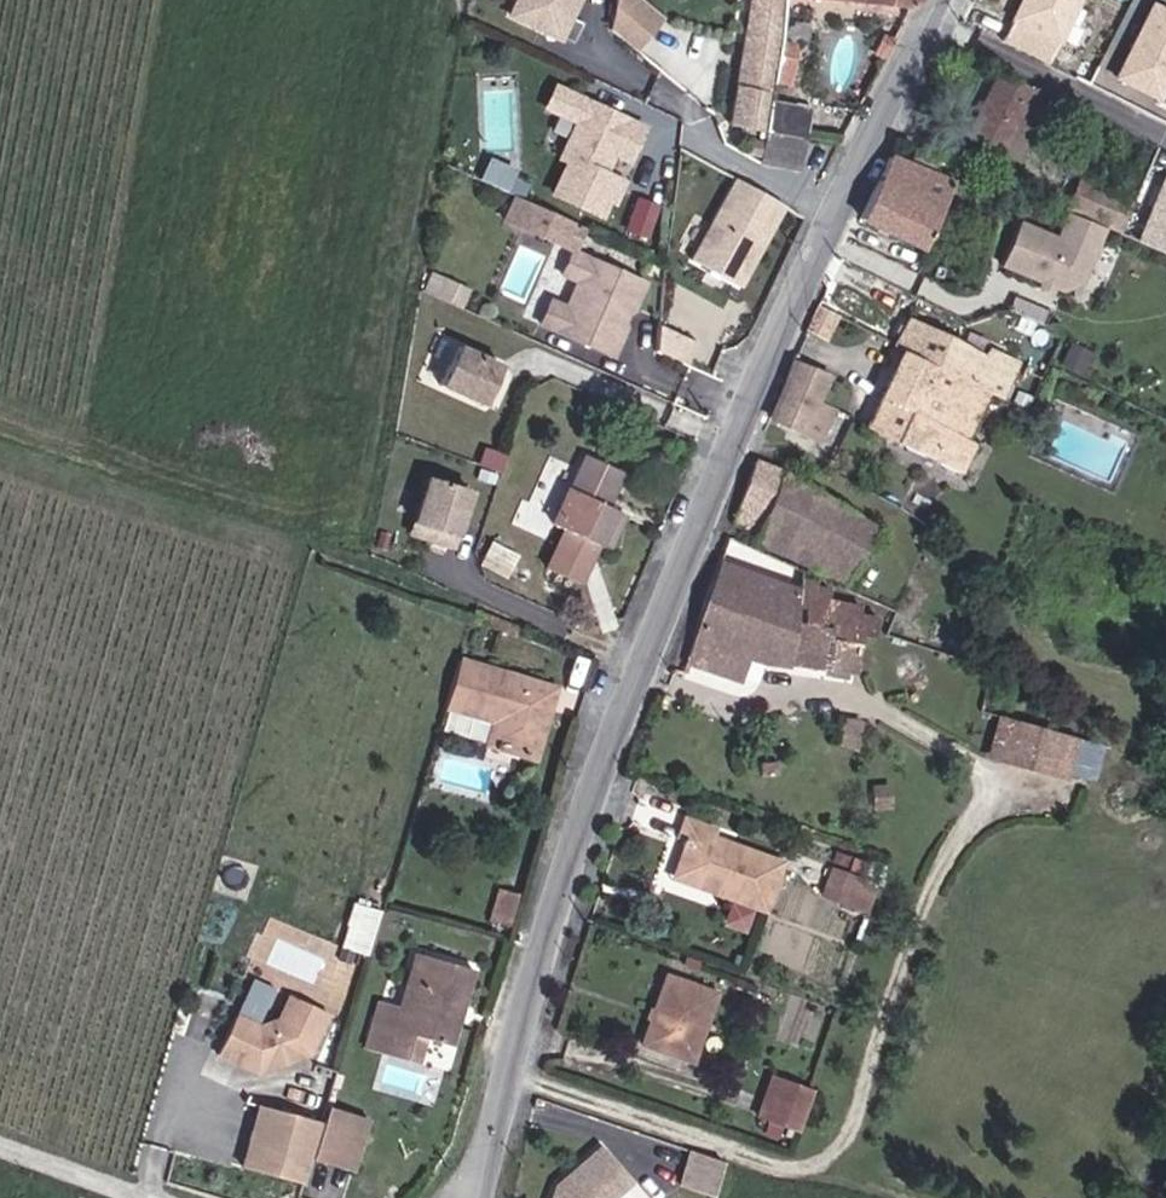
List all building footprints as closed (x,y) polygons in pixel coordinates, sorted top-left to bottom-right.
[(511,14),(563,39),(582,0),(518,0),(511,14)] [(640,0),(618,0),(614,29),(641,51),(664,20),(640,0)] [(763,94),(765,79),(771,43),(778,0),(742,0),(722,129),(756,137),(757,134),(762,99),(763,94)] [(910,8),(913,0),(827,0),(910,8)] [(1039,40),(1057,0),(1023,0),(1010,25),(1039,40)] [(1039,40),(1052,47),(1075,0),(1057,0),(1039,40)] [(1119,78),(1164,100),(1165,97),(1165,7),(1156,3),(1119,78)] [(786,45),(771,43),(765,79),(780,82),(786,45)] [(1035,139),(1051,103),(994,77),(967,141),(1022,165),(1028,145),(1035,139)] [(610,158),(620,162),(628,143),(634,145),(641,130),(552,92),(543,113),(575,127),(559,164),(568,168),(554,199),(602,219),(608,203),(613,205),(622,186),(602,178),(610,158)] [(762,136),(802,143),(807,107),(762,99),(757,134),(762,136)] [(795,179),(802,143),(762,136),(756,172),(795,179)] [(626,165),(634,145),(628,143),(620,162),(626,165)] [(859,219),(920,250),(951,186),(940,182),(943,174),(933,168),(928,176),(890,159),(859,219)] [(484,169),(477,186),(510,200),(524,206),(531,189),(484,169)] [(1065,207),(1116,230),(1129,201),(1078,177),(1065,207)] [(776,208),(732,184),(687,265),(732,289),(776,208)] [(1143,238),(1165,248),(1165,185),(1143,238)] [(637,196),(629,228),(652,234),(660,202),(637,196)] [(559,248),(569,225),(524,206),(510,200),(500,224),(559,248)] [(1104,227),(1067,211),(1056,237),(1019,222),(990,290),(1049,315),(1070,308),(1104,227)] [(571,252),(580,230),(569,225),(559,248),(570,253),(571,252)] [(536,323),(608,357),(617,337),(611,325),(616,312),(630,313),(641,285),(576,254),(571,252),(570,253),(558,278),(571,284),(573,285),(575,291),(575,298),(570,305),(567,306),(561,309),(546,302),(536,323)] [(833,321),(813,310),(802,334),(822,342),(833,321)] [(906,319),(892,348),(901,353),(986,398),(996,404),(1013,365),(980,349),(976,355),(906,319)] [(694,347),(659,330),(658,356),(683,369),(694,347)] [(480,409),(498,370),(454,350),(436,389),(480,409)] [(986,398),(901,353),(864,427),(961,479),(976,451),(968,445),(964,443),(986,398)] [(823,375),(791,363),(771,407),(761,435),(809,454),(830,409),(814,401),(823,375)] [(580,597),(599,551),(612,517),(605,513),(620,478),(581,461),(565,497),(554,492),(545,513),(555,520),(551,531),(566,538),(547,582),(580,597)] [(816,491),(750,465),(729,524),(749,532),(747,540),(844,585),(861,562),(880,533),(816,491)] [(449,546),(468,489),(428,476),(410,533),(449,546)] [(612,517),(599,551),(610,556),(624,523),(612,517)] [(797,571),(723,539),(694,622),(680,677),(733,693),(745,656),(857,691),(874,634),(821,615),(825,595),(794,584),(797,571)] [(1000,597),(1002,584),(992,582),(990,596),(1000,597)] [(457,656),(444,701),(493,716),(487,740),(534,755),(552,686),(457,656)] [(1073,744),(994,721),(984,755),(1063,778),(1073,744)] [(752,915),(768,869),(702,847),(706,835),(672,823),(666,844),(675,847),(663,882),(698,895),(702,884),(712,887),(709,900),(752,915)] [(823,897),(871,913),(881,883),(834,867),(823,897)] [(359,900),(343,943),(370,953),(385,909),(359,900)] [(460,1011),(471,973),(415,956),(398,1009),(378,1002),(364,1050),(391,1058),(399,1032),(423,1039),(448,1047),(456,1023),(446,1020),(451,1009),(460,1011)] [(696,997),(647,979),(622,1050),(672,1067),(696,997)] [(308,1054),(327,1014),(288,996),(277,1020),(256,1027),(232,1016),(214,1054),(255,1074),(308,1054)] [(415,1066),(423,1039),(399,1032),(391,1058),(415,1066)] [(752,1123),(786,1136),(800,1095),(767,1083),(752,1123)] [(243,1168),(301,1186),(308,1162),(319,1125),(260,1108),(243,1168)] [(319,1125),(308,1162),(333,1168),(348,1117),(324,1110),(319,1125)] [(348,1117),(333,1168),(350,1174),(366,1121),(348,1117)] [(623,1166),(590,1133),(548,1173),(540,1197),(588,1197),(623,1166)] [(715,1154),(686,1143),(675,1180),(706,1190),(715,1154)]
